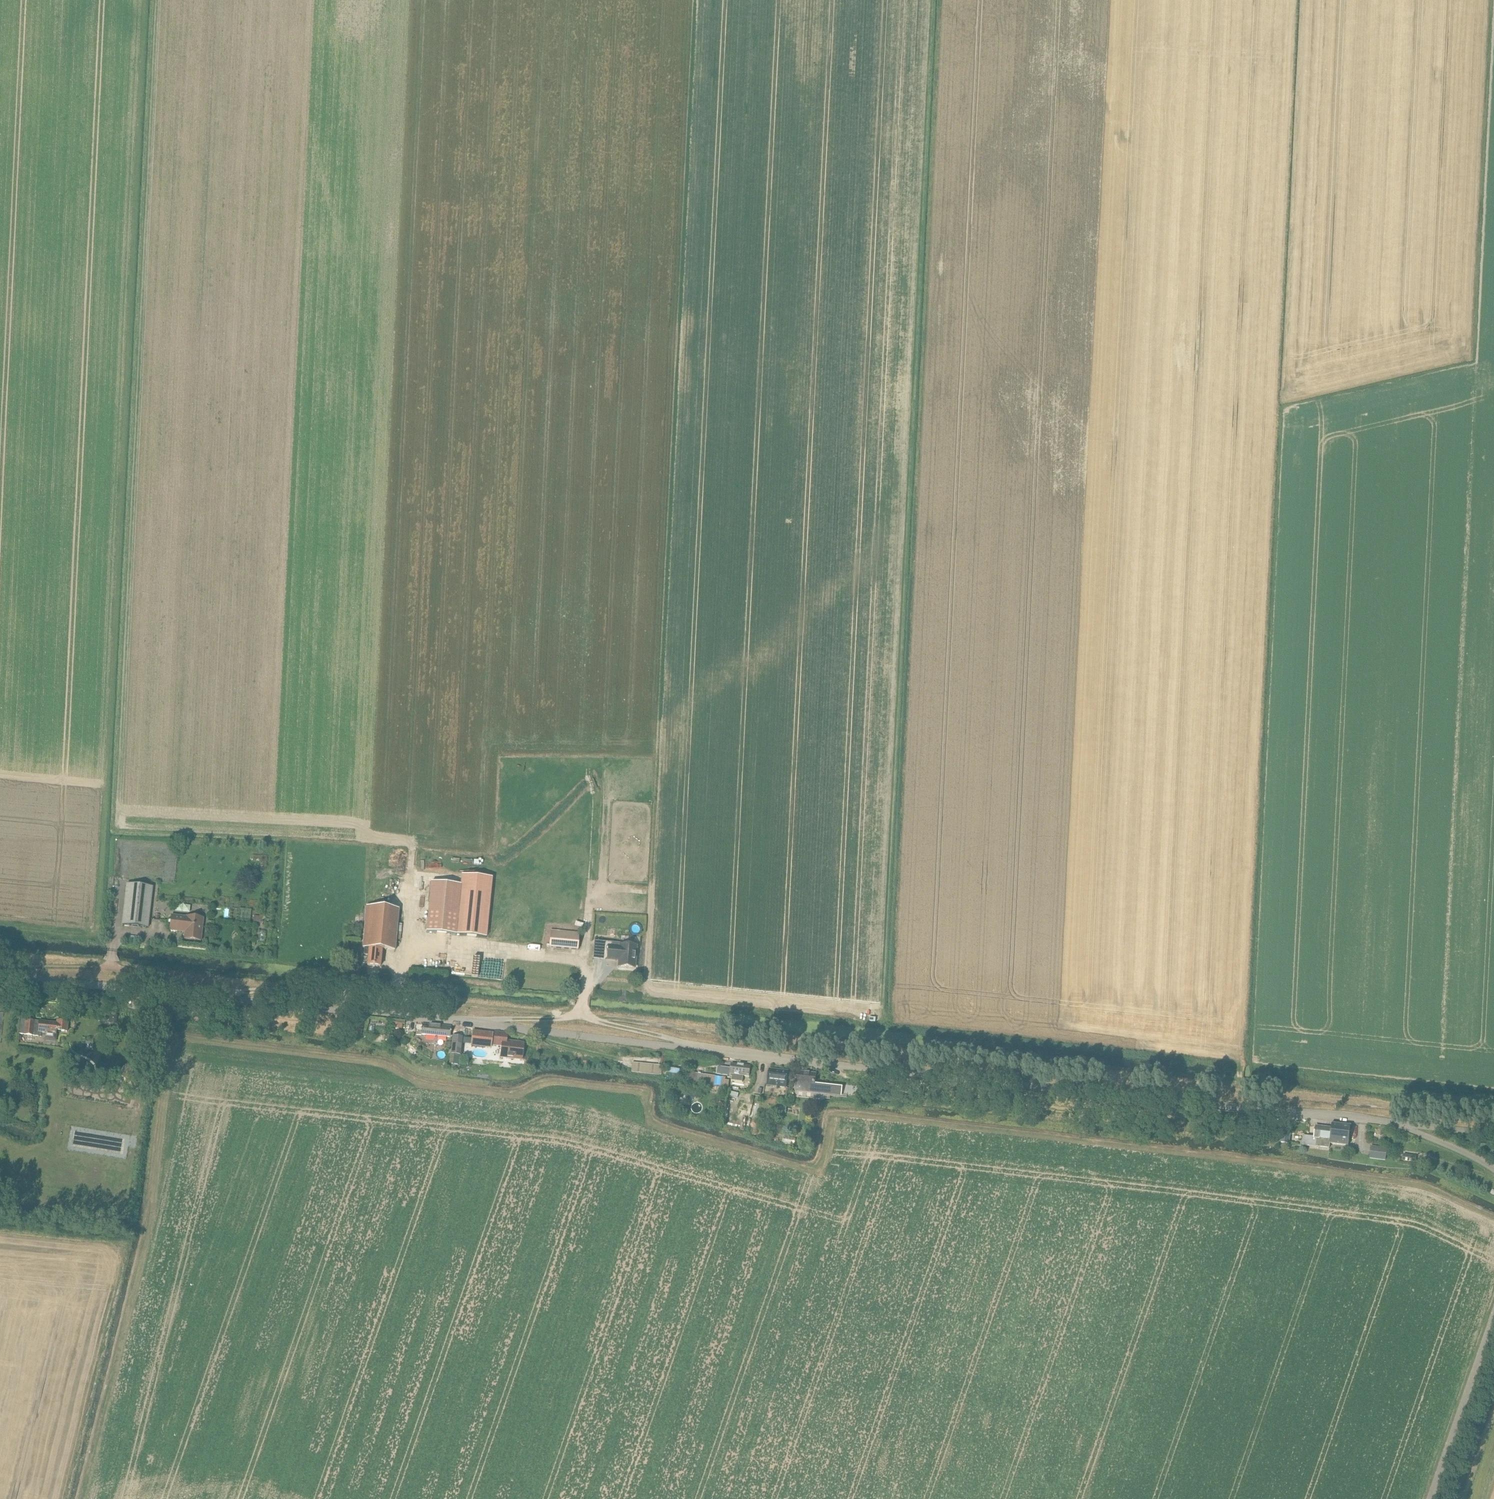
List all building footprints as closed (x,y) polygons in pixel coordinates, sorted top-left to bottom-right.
[(492,878),(486,937),(547,943),(550,917),(554,873),(493,867),(492,876),(492,878)] [(456,935),(486,937),(492,878),(492,876),(462,874),(462,876),(461,885),(456,935)] [(432,882),(427,932),(456,935),(461,885),(432,882)] [(152,888),(128,885),(123,925),(147,928),(152,888)] [(395,951),(396,940),(401,940),(403,924),(398,924),(399,910),(367,907),(363,948),(365,948),(364,955),(368,955),(367,965),(380,966),(382,950),(395,951)] [(239,909),(237,921),(250,922),(251,910),(239,909)] [(187,917),(171,916),(170,931),(186,932),(185,940),(201,942),(204,918),(187,916),(187,917)] [(551,931),(550,947),(578,949),(579,933),(551,931)] [(636,946),(620,945),(620,944),(594,942),(592,960),(607,962),(607,960),(614,961),(614,959),(619,960),(618,967),(635,968),(636,946)] [(20,1035),(25,1036),(41,1037),(42,1033),(43,1033),(42,1040),(56,1041),(57,1032),(67,1032),(68,1022),(57,1022),(57,1024),(21,1021),(20,1035)] [(423,1024),(422,1035),(450,1038),(451,1026),(423,1024)] [(491,1049),(493,1033),(472,1031),(471,1038),(464,1037),(463,1044),(470,1045),(470,1046),(491,1049)] [(524,1042),(511,1041),(507,1041),(507,1033),(495,1032),(494,1046),(501,1046),(500,1058),(522,1060),(524,1042)] [(453,1036),(450,1064),(459,1065),(462,1037),(453,1036)] [(632,1063),(631,1072),(635,1072),(661,1075),(662,1066),(632,1063)] [(718,1070),(718,1074),(730,1075),(730,1077),(732,1077),(731,1081),(732,1081),(742,1082),(743,1076),(749,1077),(750,1066),(732,1064),(732,1068),(719,1067),(718,1070)] [(788,1070),(770,1068),(768,1085),(786,1088),(788,1070)] [(815,1084),(816,1074),(799,1072),(797,1090),(841,1095),(842,1087),(815,1084)] [(688,1081),(687,1083),(696,1084),(704,1085),(728,1089),(729,1081),(726,1080),(726,1078),(697,1074),(689,1073),(688,1081)] [(684,1095),(689,1103),(698,1096),(692,1089),(684,1095)] [(756,1097),(754,1106),(774,1108),(775,1099),(760,1097),(756,1097)] [(1332,1128),(1330,1144),(1348,1146),(1350,1132),(1352,1131),(1353,1128),(1351,1126),(1332,1124),(1332,1128)] [(1303,1145),(1316,1147),(1330,1148),(1330,1144),(1332,1128),(1316,1127),(1315,1137),(1304,1136),(1303,1145)] [(1258,1129),(1258,1137),(1266,1138),(1267,1130),(1258,1129)] [(1290,1134),(1283,1133),(1282,1142),(1289,1143),(1290,1134)] [(1387,1148),(1371,1146),(1370,1158),(1385,1160),(1387,1148)]
